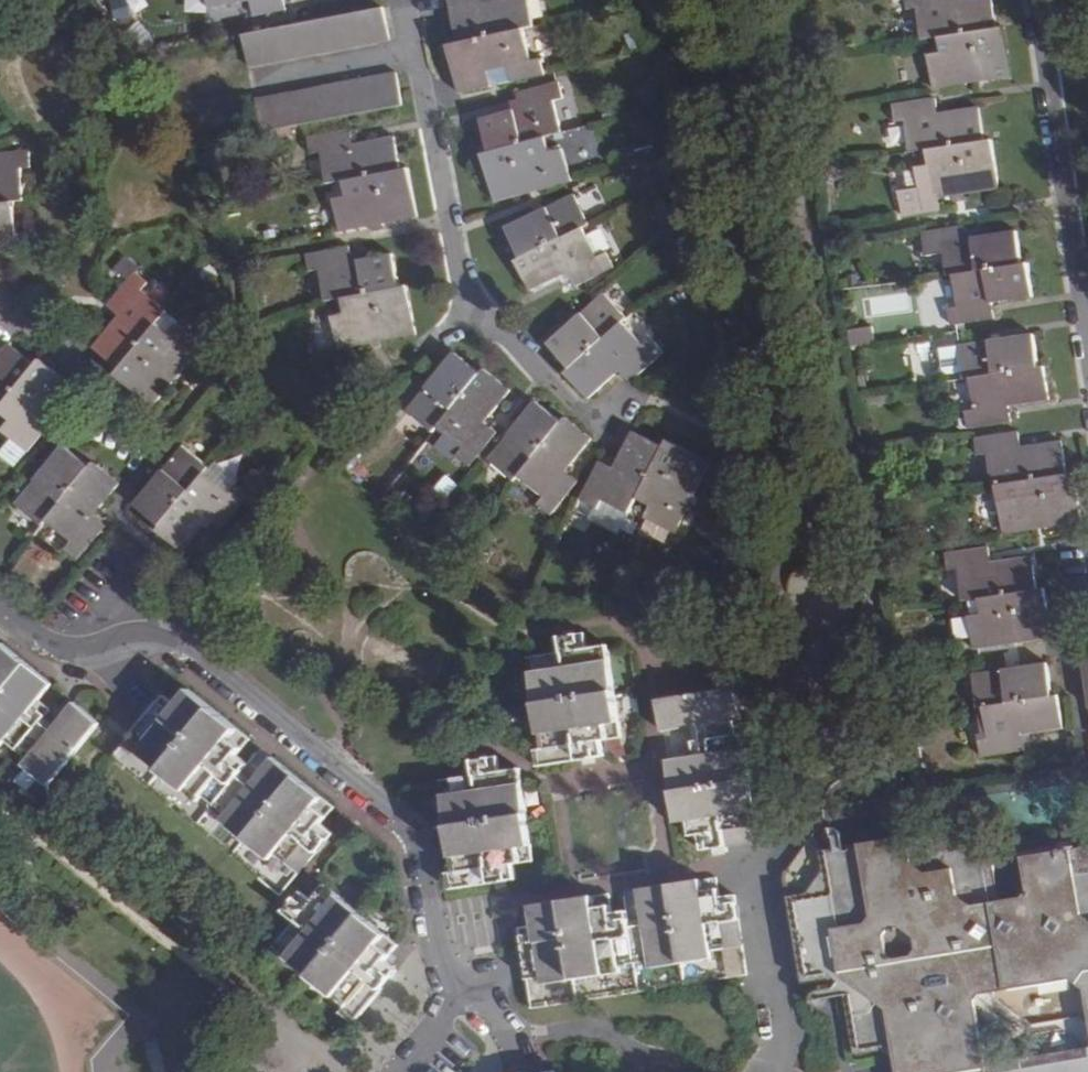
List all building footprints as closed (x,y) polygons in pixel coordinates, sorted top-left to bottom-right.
[(284,0),(208,0),(210,9),(251,2),(253,15),(286,9),(284,0)] [(483,0),(449,0),(459,43),(525,29),(535,27),(529,0),(502,0),(484,4),(483,0)] [(939,37),(996,27),(992,0),(959,0),(951,1),(951,0),(905,0),(906,8),(916,7),(922,40),(939,37)] [(253,68),(392,40),(385,8),(246,35),(253,68)] [(996,27),(939,37),(942,52),(928,54),(934,89),(1011,76),(1003,26),(996,27)] [(525,29),(459,43),(448,45),(460,94),(492,86),(489,71),(509,66),(512,81),(545,73),(541,57),(531,59),(525,29)] [(489,71),(492,86),(512,81),(509,66),(489,71)] [(405,105),(399,71),(259,99),(266,133),(405,105)] [(491,152),(546,137),(563,132),(555,99),(563,96),(559,82),(517,92),(519,103),(521,110),(516,111),(482,120),(491,152)] [(910,152),(928,149),(985,140),(979,107),(938,113),(935,98),(893,105),(895,121),(905,120),(910,152)] [(330,183),(347,180),(403,169),(397,137),(357,144),(354,128),(311,137),(314,154),(324,152),(330,183)] [(594,132),(572,134),(574,159),(596,158),(594,132)] [(551,152),(546,137),(491,152),(483,155),(495,201),(572,180),(563,149),(551,152)] [(985,140),(928,149),(931,164),(917,166),(922,200),(999,188),(992,139),(985,140)] [(15,200),(25,199),(22,167),(30,167),(29,149),(0,152),(0,202),(15,200)] [(403,169),(347,180),(350,196),(336,199),(344,232),(420,216),(411,168),(403,169)] [(507,228),(522,257),(584,227),(590,224),(576,194),(507,228)] [(28,248),(27,232),(18,232),(15,200),(0,202),(0,251),(28,248)] [(947,275),(955,274),(1023,264),(1017,231),(972,237),(971,226),(928,232),(930,246),(943,244),(947,275)] [(584,227),(522,257),(516,260),(532,292),(569,273),(576,286),(614,267),(607,252),(599,257),(584,227)] [(325,300),(342,297),(398,287),(392,253),(352,261),(349,247),(306,254),(309,270),(319,269),(325,300)] [(1023,264),(955,274),(960,307),(949,309),(951,325),(994,319),(992,302),(1032,296),(1027,264),(1023,264)] [(120,367),(156,322),(166,309),(142,289),(148,281),(134,271),(107,304),(120,313),(94,346),(120,367)] [(398,287),(342,297),(345,313),(333,316),(339,348),(417,332),(407,285),(398,287)] [(549,342),(572,368),(623,323),(627,318),(605,293),(549,342)] [(169,333),(156,322),(120,367),(114,374),(153,405),(202,344),(176,324),(169,333)] [(620,370),(623,373),(631,382),(664,353),(652,340),(645,347),(623,323),(572,368),(568,371),(590,396),(620,370)] [(853,332),(856,347),(878,342),(875,327),(853,332)] [(964,378),(971,377),(1039,367),(1034,334),(988,341),(986,329),(943,335),(945,349),(959,346),(964,378)] [(35,365),(9,344),(0,355),(0,407),(35,365)] [(434,432),(438,427),(480,375),(453,354),(407,411),(434,432)] [(35,365),(0,407),(0,410),(11,418),(3,429),(30,451),(78,390),(40,358),(35,365)] [(1039,367),(971,377),(976,411),(966,412),(969,428),(1012,421),(1009,405),(1049,399),(1044,366),(1039,367)] [(480,375),(438,427),(463,448),(457,457),(470,466),(497,432),(485,423),(511,391),(484,370),(480,375)] [(519,476),(563,423),(537,402),(489,460),(515,481),(519,476)] [(567,418),(563,423),(519,476),(545,497),(538,505),(552,515),(579,482),(567,472),(593,439),(567,418)] [(30,451),(3,429),(0,432),(0,444),(21,461),(30,451)] [(993,485),(997,484),(1067,473),(1062,440),(1021,446),(1019,431),(976,437),(978,455),(988,453),(993,485)] [(629,513),(638,498),(664,447),(634,432),(615,469),(601,462),(581,501),(599,510),(604,501),(629,513)] [(664,447),(638,498),(652,506),(646,517),(676,533),(711,463),(668,441),(664,447)] [(136,504),(161,525),(204,472),(208,466),(182,445),(136,504)] [(47,520),(90,467),(64,446),(16,504),(42,525),(47,520)] [(98,509),(120,483),(94,462),(90,467),(47,520),(72,541),(94,515),(98,509)] [(204,472),(161,525),(157,530),(183,551),(209,518),(222,528),(249,495),(236,484),(230,492),(204,472)] [(1067,473),(997,484),(1005,533),(1082,521),(1074,472),(1067,473)] [(106,525),(94,515),(72,541),(66,548),(78,559),(106,525)] [(963,601),(981,598),(1036,590),(1031,555),(991,562),(989,547),(946,553),(948,570),(958,568),(963,601)] [(1036,590),(981,598),(983,614),(970,616),(975,649),(1053,637),(1045,588),(1036,590)] [(562,638),(565,653),(572,652),(571,644),(580,643),(579,635),(562,638)] [(1,745),(6,739),(29,758),(24,764),(49,784),(99,723),(75,703),(52,731),(47,737),(36,728),(24,718),(28,712),(51,684),(2,644),(0,646),(0,744),(1,745)] [(572,652),(565,653),(530,658),(543,749),(535,750),(537,766),(580,760),(578,744),(588,743),(621,738),(608,647),(572,652)] [(985,706),(1052,696),(1047,663),(973,675),(978,707),(985,706)] [(673,791),(751,779),(746,749),(740,749),(735,722),(742,721),(737,689),(659,701),(664,733),(707,726),(709,739),(711,755),(705,756),(669,761),(673,791)] [(159,726),(148,717),(114,759),(281,894),(316,851),(303,841),(308,835),(332,806),(272,758),(249,786),(244,793),(232,784),(219,773),(225,767),(248,738),(188,690),(166,717),(159,726)] [(1059,695),(1052,696),(985,706),(990,739),(980,740),(983,756),(1026,750),(1023,734),(1064,727),(1059,695)] [(160,702),(148,717),(159,726),(166,717),(160,712),(165,706),(160,702)] [(24,718),(36,728),(40,722),(45,715),(38,709),(34,716),(28,712),(24,718)] [(47,737),(52,731),(40,722),(36,728),(47,737)] [(711,755),(709,739),(695,742),(696,749),(704,748),(705,756),(711,755)] [(578,744),(580,760),(598,758),(597,750),(588,751),(588,743),(578,744)] [(475,760),(477,776),(486,775),(485,767),(492,765),(491,758),(475,760)] [(231,772),(225,767),(219,773),(232,784),(238,777),(243,770),(237,765),(231,772)] [(486,775),(477,776),(443,781),(450,826),(528,815),(524,786),(521,769),(486,775)] [(244,793),(249,786),(238,777),(232,784),(244,793)] [(756,811),(751,779),(673,791),(678,823),(690,821),(692,835),(715,831),(725,830),(751,826),(749,812),(756,811)] [(528,815),(450,826),(456,871),(449,873),(451,889),(493,882),(491,867),(499,866),(535,861),(528,815)] [(753,842),(751,826),(725,830),(727,847),(753,842)] [(869,843),(824,851),(828,872),(813,891),(804,894),(816,981),(829,981),(844,993),(854,1056),(881,1051),(897,1061),(899,1071),(1087,1071),(1087,1042),(1086,1045),(984,1062),(977,1026),(975,1014),(973,999),(979,991),(1032,983),(1044,981),(1070,978),(1081,987),(1087,1022),(1087,846),(1046,853),(1034,855),(1025,857),(1030,889),(1024,897),(1015,912),(1003,914),(994,909),(994,902),(992,883),(997,880),(995,865),(986,858),(976,850),(948,829),(931,832),(903,837),(889,840),(883,841),(869,843)] [(725,830),(715,831),(717,841),(710,842),(711,849),(727,847),(725,830)] [(303,841),(316,851),(327,838),(321,833),(315,841),(308,835),(303,841)] [(979,845),(976,850),(986,858),(989,853),(979,845)] [(491,867),(493,882),(510,880),(509,873),(500,874),(499,866),(491,867)] [(747,974),(736,902),(729,903),(730,910),(721,912),(719,897),(718,890),(705,893),(703,880),(671,885),(686,984),(747,974)] [(1001,901),(997,880),(992,883),(994,902),(1001,901)] [(686,984),(671,885),(641,889),(647,925),(647,933),(633,935),(615,938),(614,929),(610,905),(597,907),(595,896),(564,901),(580,1000),(686,984)] [(311,976),(361,915),(326,887),(304,915),(296,908),(301,902),(295,898),(285,910),(299,921),(276,948),(311,976)] [(816,981),(804,894),(789,897),(803,984),(816,981)] [(1001,901),(994,902),(994,909),(1003,914),(1015,912),(1024,897),(1001,901)] [(534,1008),(580,1000),(564,901),(533,906),(539,943),(524,945),(525,949),(534,1008)] [(397,944),(361,915),(311,976),(347,1005),(342,1012),(355,1021),(381,988),(369,978),(374,973),(397,944)] [(633,935),(632,928),(630,919),(622,920),(623,928),(614,929),(615,938),(633,935)] [(647,933),(647,925),(632,928),(633,935),(647,933)] [(380,977),(374,973),(369,978),(381,988),(391,976),(385,971),(380,977)]
